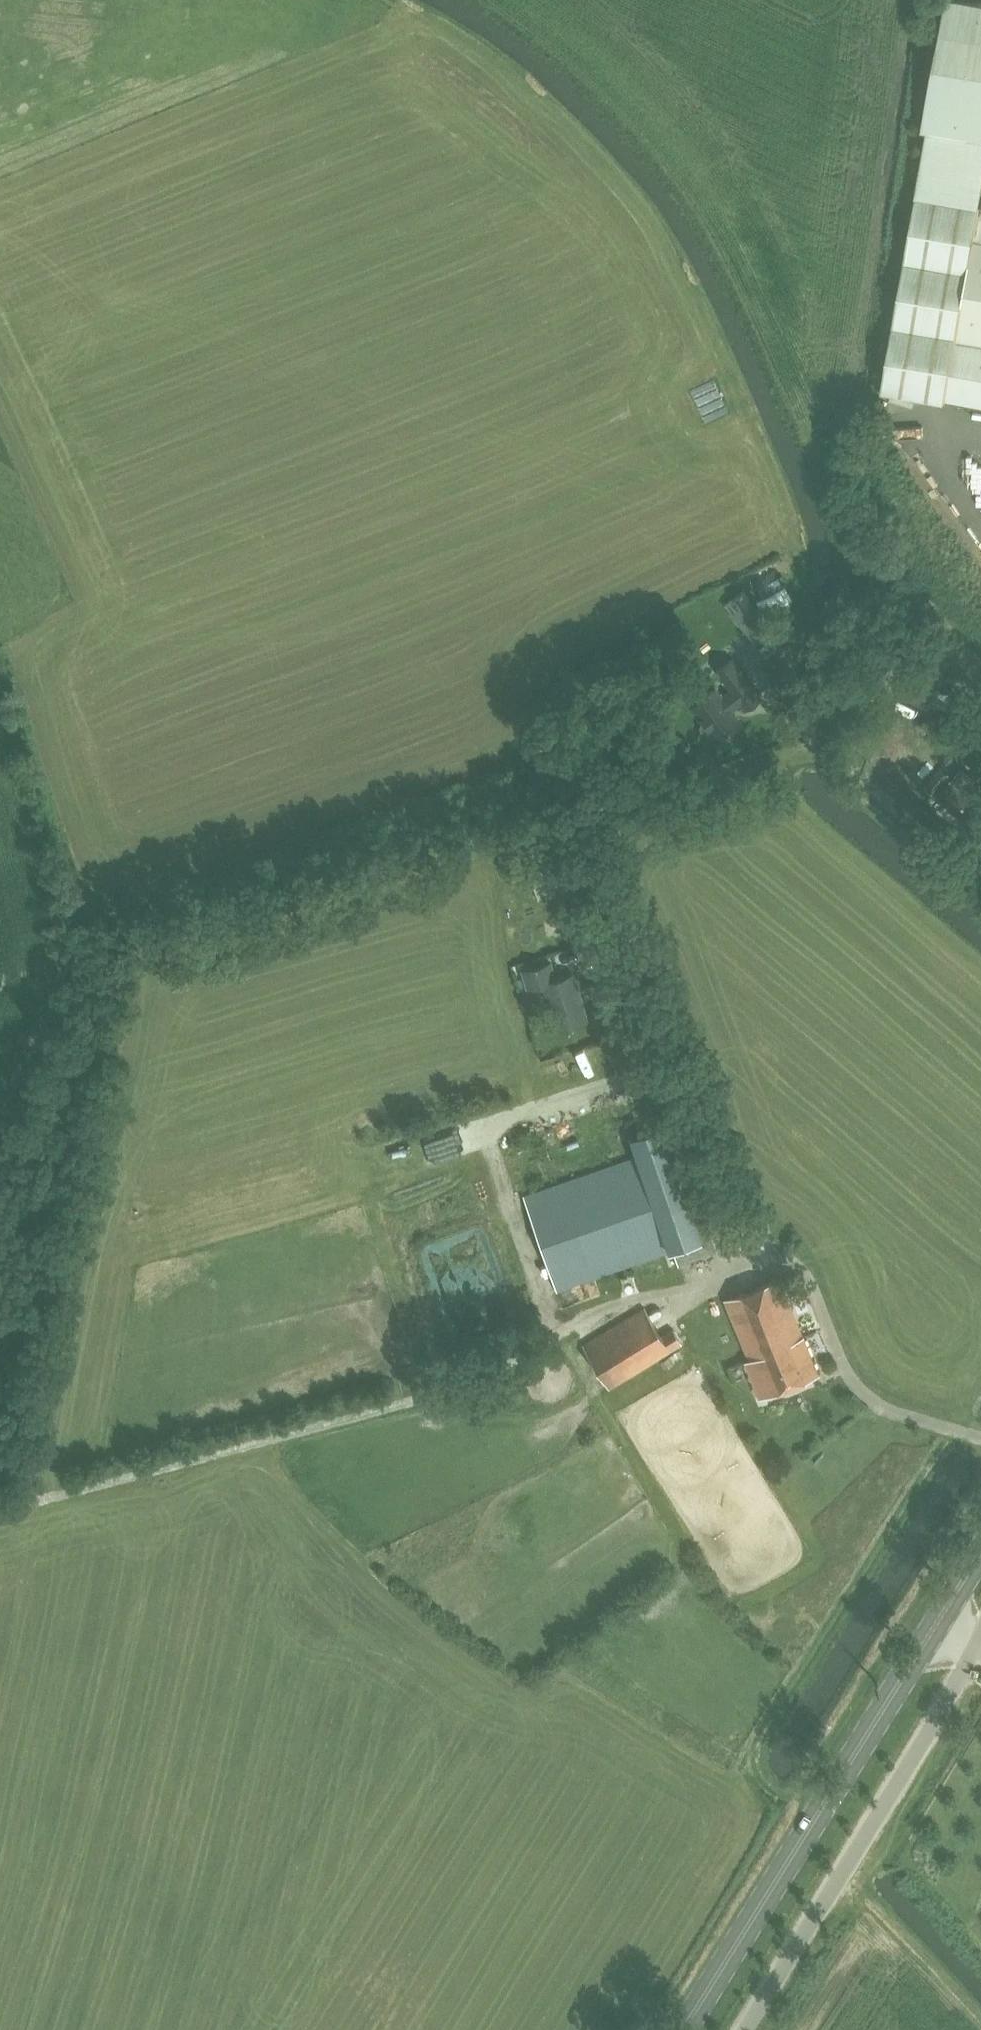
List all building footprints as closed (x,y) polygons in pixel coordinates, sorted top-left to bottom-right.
[(970,0),(947,0),(923,127),(930,128),(883,387),(980,405),(980,203),(980,197),(980,2),(970,0)] [(760,696),(731,657),(716,669),(730,688),(720,696),(714,688),(691,705),(703,720),(701,725),(702,730),(707,733),(712,732),(717,738),(739,721),(729,708),(735,703),(736,704),(737,704),(738,704),(739,704),(741,702),(745,708),(760,696)] [(980,809),(980,783),(961,766),(951,780),(937,796),(970,823),(980,809)] [(557,977),(552,960),(521,969),(526,989),(544,984),(558,1028),(587,1019),(573,973),(557,977)] [(636,1155),(523,1193),(556,1291),(668,1250),(672,1248),(678,1264),(717,1251),(697,1192),(686,1195),(653,1206),(636,1155)] [(759,1396),(819,1372),(780,1277),(724,1300),(749,1359),(744,1361),(759,1396)] [(661,1336),(644,1307),(582,1344),(609,1387),(681,1344),(672,1329),(661,1336)]
